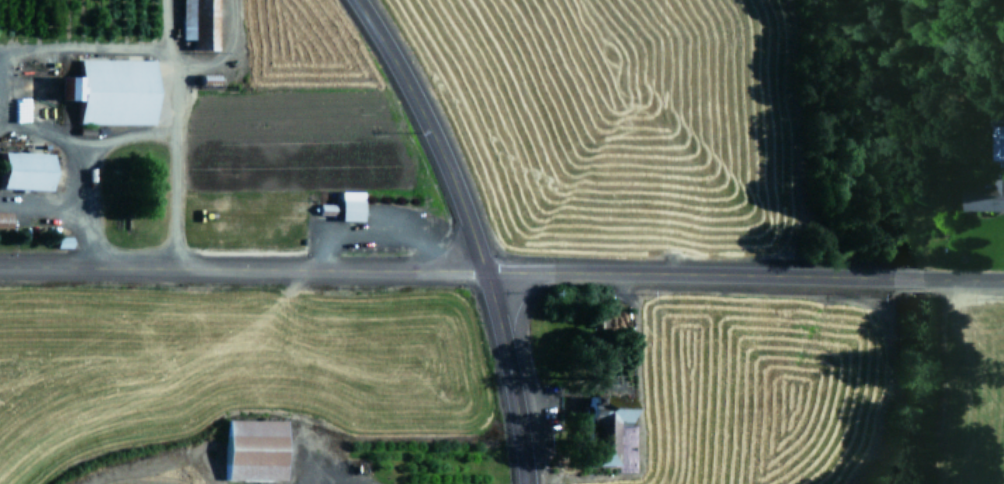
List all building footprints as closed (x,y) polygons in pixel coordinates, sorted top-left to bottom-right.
[(179,40),(189,40),(189,49),(211,50),(212,0),(180,0),(179,40)] [(149,123),(148,59),(72,61),(73,76),(56,77),(56,100),(73,100),(73,125),(149,123)] [(994,125),(993,160),(1003,160),(1003,125),(994,125)] [(0,152),(0,188),(43,190),(45,154),(0,152)] [(964,185),(963,210),(1003,210),(1003,179),(994,179),(994,186),(964,185)] [(335,220),(357,221),(358,192),(336,192),(335,220)] [(613,426),(625,427),(626,397),(584,396),(582,465),(613,466),(613,426)] [(280,420),(222,420),(222,480),(279,481),(280,420)]
